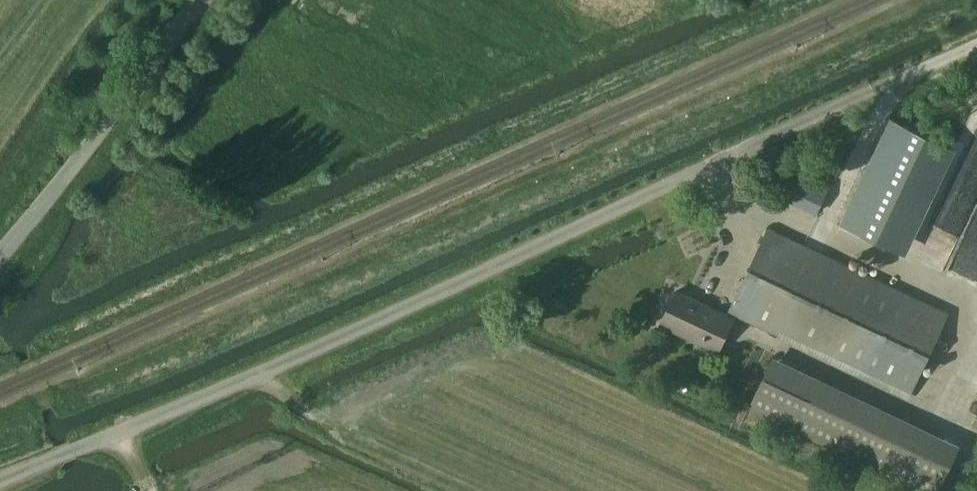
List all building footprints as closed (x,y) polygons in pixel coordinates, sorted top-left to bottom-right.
[(891,119),(841,223),(892,247),(941,143),(891,119)] [(789,198),(818,212),(831,185),(802,171),(789,198)] [(914,399),(954,313),(769,228),(728,315),(676,291),(661,324),(721,351),(736,317),(914,399)] [(774,357),(748,412),(916,490),(939,490),(961,446),(774,357)]
